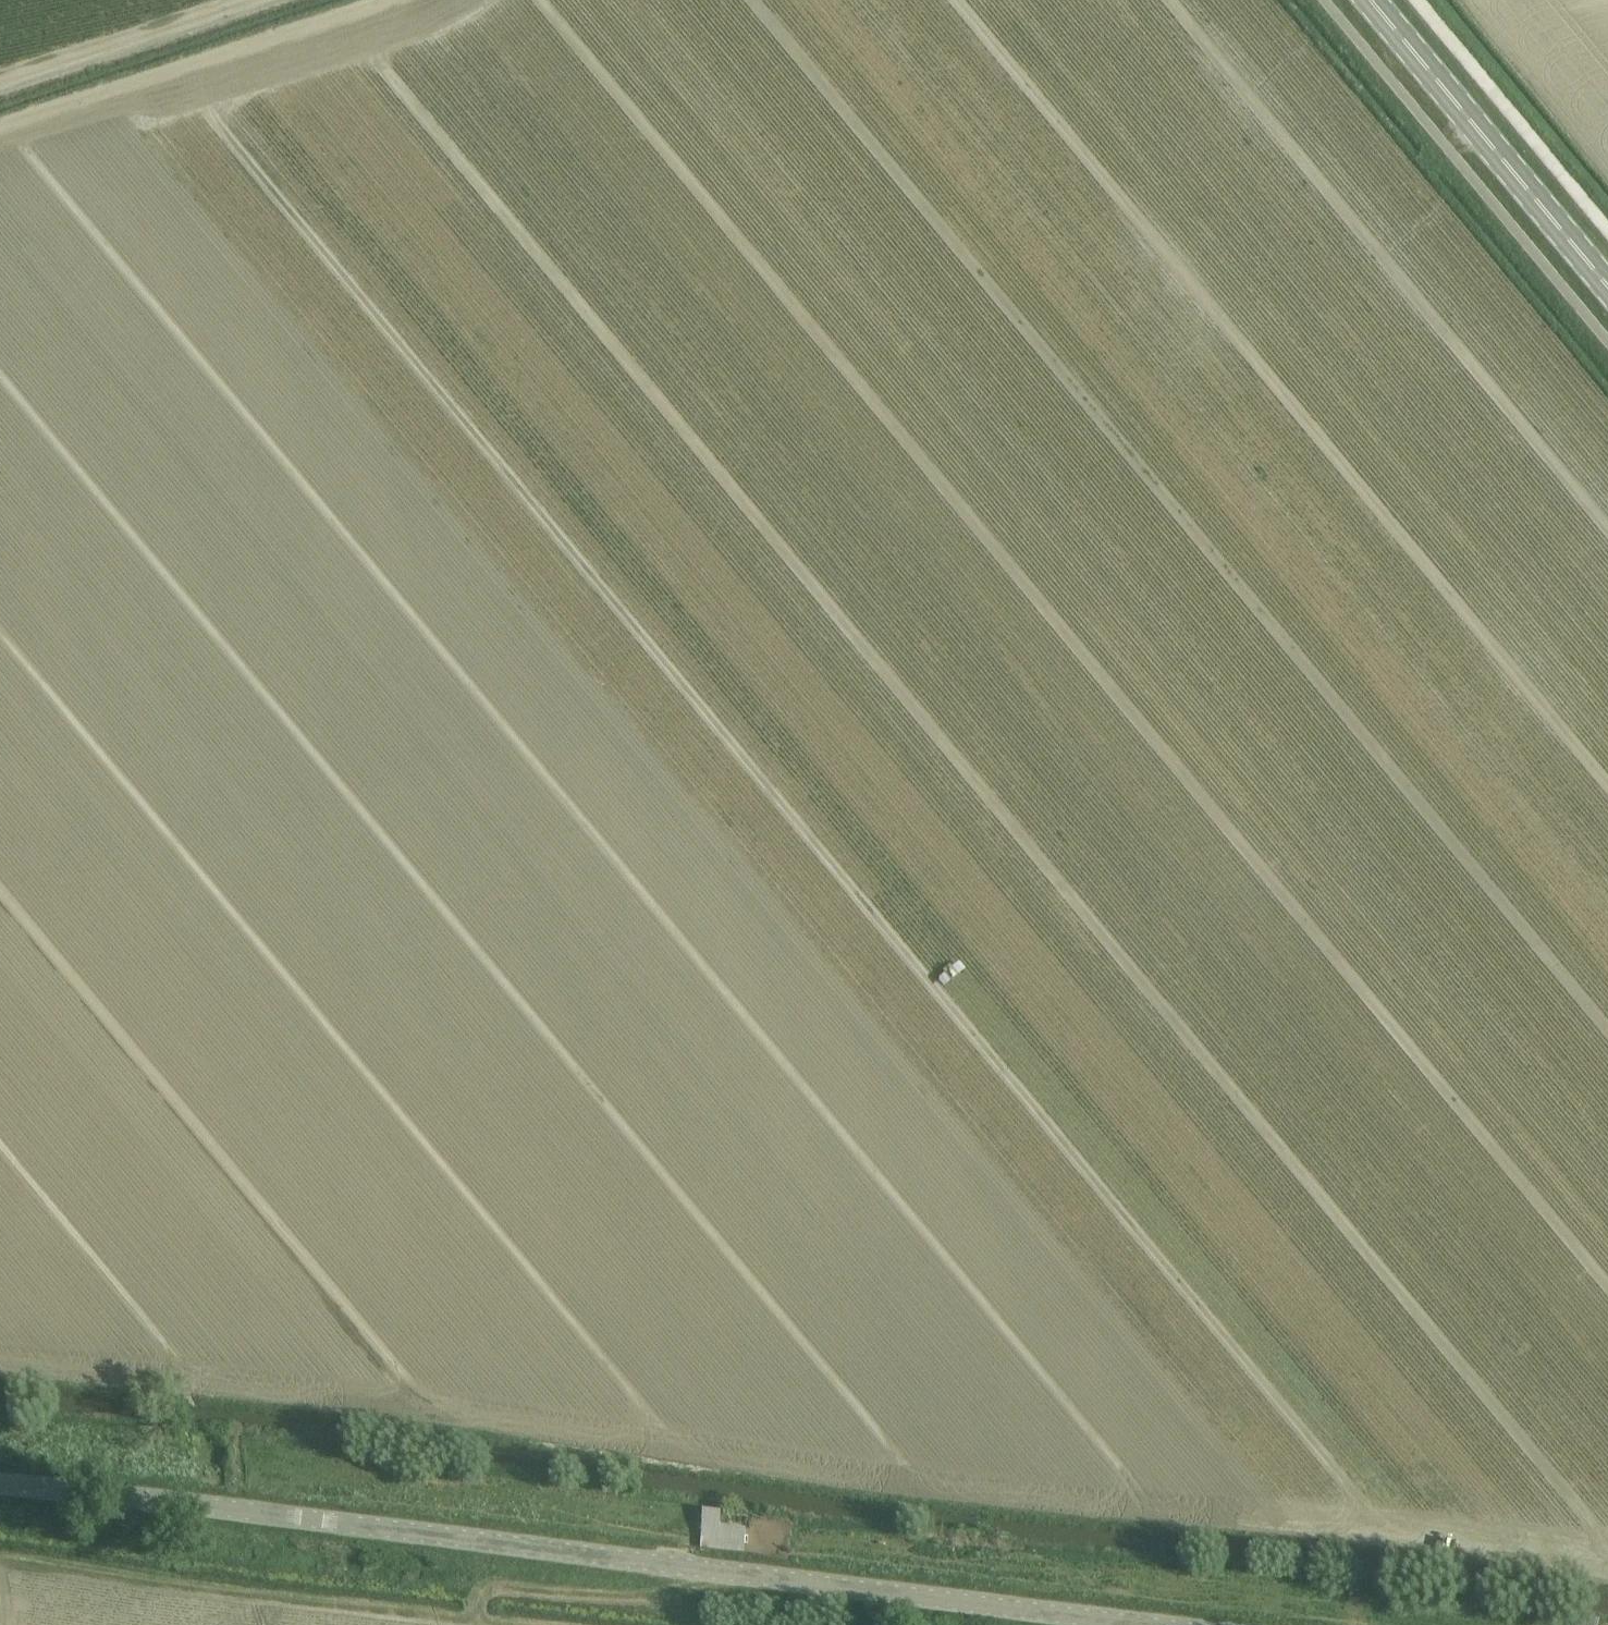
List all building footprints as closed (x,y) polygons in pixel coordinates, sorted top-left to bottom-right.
[(703,1527),(702,1550),(745,1555),(748,1531),(722,1528),(723,1515),(704,1513),(703,1527)]
